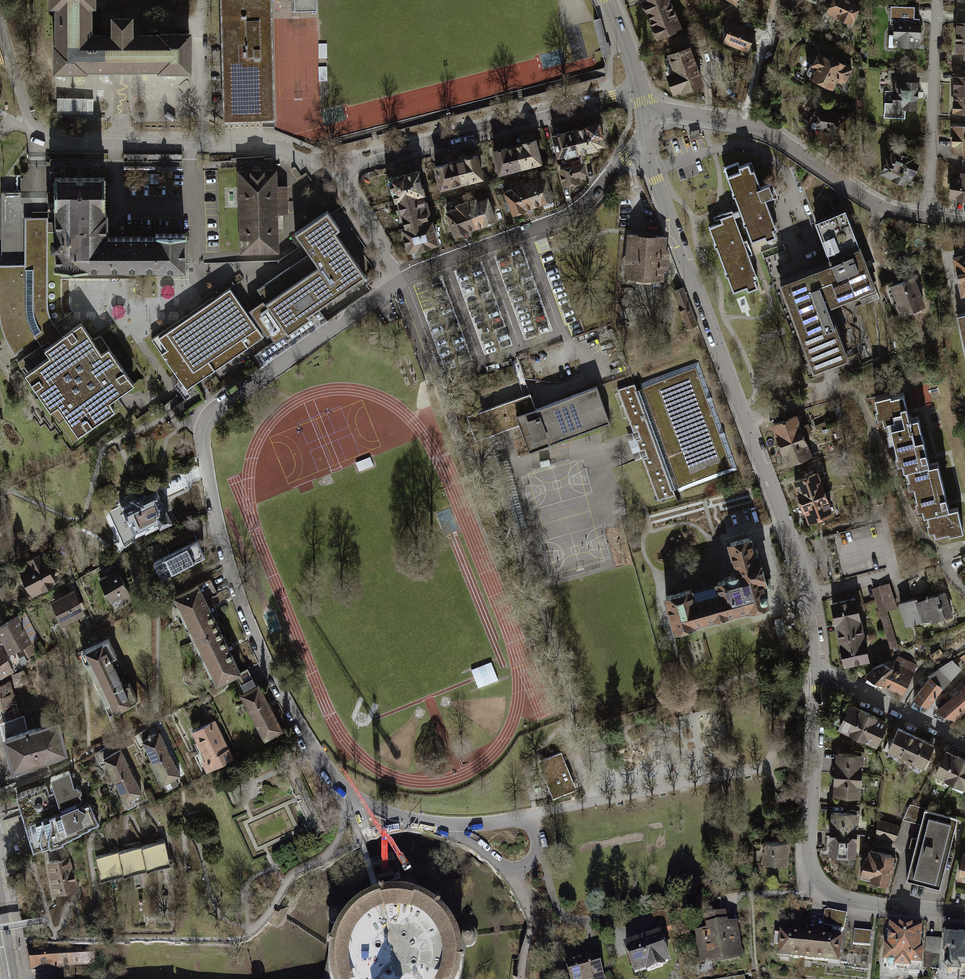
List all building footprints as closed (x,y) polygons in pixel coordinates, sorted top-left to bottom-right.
[(199,75),(199,33),(141,34),(140,16),(119,16),(119,37),(102,37),(102,13),(106,13),(106,0),(52,0),(53,13),(58,13),(60,78),(199,75)] [(227,124),(281,123),(278,0),(224,0),(227,124)] [(318,10),(318,0),(294,0),(294,10),(318,10)] [(643,0),(659,42),(687,32),(675,0),(644,0),(643,0)] [(858,0),(830,0),(824,12),(857,29),(869,6),(858,0)] [(921,14),(889,14),(889,43),(921,43),(921,14)] [(604,19),(596,21),(606,66),(614,64),(604,19)] [(759,32),(732,20),(722,43),(749,55),(759,32)] [(957,22),(957,59),(964,59),(964,22),(957,22)] [(696,46),(671,53),(677,74),(669,76),(675,97),(708,87),(696,46)] [(814,46),(798,76),(837,96),(853,66),(814,46)] [(956,75),(956,115),(964,115),(964,75),(956,75)] [(916,76),(882,76),(881,110),(916,110),(916,76)] [(59,114),(95,112),(95,97),(58,99),(59,114)] [(850,116),(824,110),(818,136),(844,142),(850,116)] [(603,121),(551,134),(558,160),(610,147),(603,121)] [(953,122),(952,153),(957,153),(964,153),(964,123),(953,122)] [(540,139),(496,153),(503,177),(548,163),(540,139)] [(922,158),(891,145),(878,175),(909,188),(922,158)] [(955,169),(964,170),(964,153),(957,153),(955,169)] [(438,168),(445,194),(489,181),(482,156),(438,168)] [(724,166),(754,242),(768,236),(770,241),(780,237),(777,231),(781,229),(770,201),(779,198),(774,186),(765,189),(758,171),(754,172),(751,164),(742,167),(739,160),(724,166)] [(280,185),(280,168),(239,169),(240,255),(282,254),(282,216),(292,216),(291,185),(280,185)] [(443,248),(424,169),(393,177),(412,255),(443,248)] [(955,169),(952,201),(964,202),(964,170),(955,169)] [(588,170),(561,176),(565,194),(592,188),(588,170)] [(58,274),(193,275),(193,237),(119,236),(120,178),(58,178),(58,225),(58,232),(58,274)] [(552,178),(507,193),(516,222),(561,207),(552,178)] [(820,181),(807,199),(832,263),(781,283),(814,370),(847,358),(827,307),(874,289),(842,206),(833,209),(830,201),(839,197),(838,194),(820,181)] [(502,224),(494,196),(449,209),(457,237),(502,224)] [(741,294),(760,287),(757,278),(760,277),(735,207),(725,210),(727,215),(723,217),(724,221),(710,226),(734,292),(740,290),(741,294)] [(287,333),(254,355),(261,366),(327,321),(317,307),(365,275),(335,232),(340,228),(327,210),(295,232),(310,254),(303,259),(257,290),(287,333)] [(48,225),(48,218),(38,218),(27,219),(28,266),(1,266),(2,317),(4,330),(11,343),(18,355),(41,338),(46,346),(55,340),(60,347),(66,342),(62,335),(57,329),(53,322),(49,313),(49,305),(48,232),(58,232),(58,225),(48,225)] [(665,238),(627,235),(624,277),(662,280),(665,238)] [(964,299),(964,253),(955,255),(964,299)] [(895,304),(899,315),(923,306),(912,279),(892,286),(898,303),(895,304)] [(155,340),(191,391),(268,338),(233,287),(155,340)] [(70,417),(85,439),(123,413),(117,404),(142,387),(117,351),(108,357),(88,328),(66,342),(60,347),(50,353),(56,362),(31,379),(61,423),(70,417)] [(661,498),(738,470),(696,358),(618,387),(634,430),(622,434),(633,462),(646,458),(661,498)] [(532,390),(468,413),(478,441),(521,425),(532,453),(615,423),(600,381),(593,384),(537,404),(532,390)] [(964,534),(964,515),(964,510),(960,511),(946,465),(939,467),(925,419),(919,421),(911,395),(897,400),(896,396),(882,400),(886,412),(882,413),(885,422),(890,420),(892,426),(895,424),(898,435),(895,436),(897,444),(901,443),(905,456),(902,457),(905,469),(911,467),(913,474),(916,473),(918,481),(915,482),(917,490),(922,488),(927,503),(924,504),(927,515),(933,514),(936,525),(933,526),(935,535),(941,533),(943,540),(964,534)] [(801,411),(773,420),(789,471),(817,462),(801,411)] [(822,470),(794,479),(810,530),(838,521),(822,470)] [(165,490),(120,513),(128,530),(139,525),(146,540),(181,522),(165,490)] [(731,574),(662,591),(671,629),(774,603),(755,530),(723,538),(731,574)] [(197,540),(153,562),(161,577),(204,555),(197,540)] [(19,569),(34,594),(58,580),(39,549),(25,558),(28,563),(19,569)] [(100,579),(113,603),(130,595),(115,566),(106,571),(108,575),(100,579)] [(912,597),(900,601),(909,629),(932,621),(933,625),(958,617),(947,586),(932,591),(926,572),(906,579),(912,597)] [(195,640),(219,628),(212,613),(216,611),(213,603),(208,605),(206,599),(218,594),(210,579),(174,596),(175,597),(173,597),(173,598),(172,600),(172,602),(172,604),(174,605),(175,606),(177,606),(178,606),(195,640)] [(887,640),(897,637),(889,609),(899,607),(891,580),(871,585),(887,640)] [(831,593),(847,666),(873,660),(857,587),(831,593)] [(72,593),(56,600),(64,619),(80,612),(72,593)] [(22,665),(38,657),(18,616),(0,625),(0,674),(11,669),(12,672),(23,667),(22,665)] [(235,674),(241,685),(253,678),(247,667),(240,671),(230,651),(235,649),(231,641),(227,643),(219,628),(195,640),(211,673),(210,675),(209,677),(209,679),(210,682),(213,683),(216,683),(235,674)] [(86,650),(82,652),(111,711),(114,710),(115,710),(138,699),(108,638),(85,649),(86,650)] [(892,658),(866,677),(884,688),(887,683),(905,692),(918,666),(892,658)] [(916,699),(932,707),(947,685),(964,667),(956,659),(931,673),(933,676),(916,699)] [(241,694),(264,738),(282,729),(258,685),(257,685),(253,678),(241,685),(245,692),(241,694)] [(15,714),(15,712),(17,711),(15,704),(13,705),(8,686),(11,685),(10,681),(7,681),(7,680),(2,681),(3,684),(0,685),(0,718),(15,714)] [(939,711),(955,719),(964,710),(964,688),(939,711)] [(874,711),(854,701),(840,728),(860,739),(874,711)] [(874,711),(860,739),(879,749),(893,722),(874,711)] [(60,717),(26,725),(24,717),(0,722),(0,732),(9,771),(70,756),(60,717)] [(213,720),(193,730),(207,758),(206,758),(211,768),(230,759),(226,750),(227,749),(213,720)] [(940,743),(901,724),(889,749),(928,768),(940,743)] [(145,745),(153,761),(170,752),(167,746),(159,730),(149,735),(145,729),(133,734),(140,748),(145,745)] [(107,763),(114,778),(132,770),(129,764),(128,764),(120,748),(110,753),(107,747),(95,752),(101,765),(107,763)] [(951,749),(939,774),(964,787),(964,756),(951,749)] [(561,751),(544,758),(556,789),(565,785),(574,782),(561,751)] [(836,773),(860,774),(861,757),(864,757),(864,752),(854,751),(854,754),(838,753),(836,773)] [(170,752),(153,761),(163,781),(162,782),(166,789),(178,784),(174,777),(180,774),(172,758),(173,758),(170,752)] [(51,776),(55,789),(60,807),(80,800),(82,800),(80,794),(81,793),(81,791),(80,789),(79,789),(78,789),(76,790),(70,770),(51,776)] [(132,770),(114,778),(124,799),(124,800),(127,807),(135,803),(132,797),(142,792),(134,776),(135,776),(132,770)] [(859,793),(860,774),(836,773),(835,792),(851,793),(851,797),(861,798),(861,793),(859,793)] [(81,804),(80,800),(60,807),(55,789),(49,791),(46,784),(16,793),(33,849),(62,840),(100,824),(89,801),(81,804)] [(927,809),(910,881),(944,889),(961,817),(927,809)] [(849,813),(833,812),(832,831),(855,833),(857,815),(859,816),(859,811),(850,810),(849,813)] [(893,840),(899,826),(877,819),(876,835),(893,840)] [(855,833),(832,831),(830,850),(854,852),(855,833)] [(96,856),(101,880),(170,865),(165,841),(96,856)] [(764,862),(785,863),(786,841),(764,841),(764,862)] [(901,855),(870,849),(864,878),(894,884),(901,855)] [(49,862),(55,894),(78,890),(68,858),(49,862)] [(399,890),(402,892),(413,894),(417,892),(418,889),(419,886),(418,883),(415,879),(410,877),(407,877),(403,878),(400,882),(398,886),(399,890)] [(352,912),(344,922),(339,930),(333,945),(330,945),(328,951),(331,953),(330,973),(332,978),(463,978),(465,967),(468,966),(468,962),(466,961),(465,947),(459,931),(454,923),(444,910),(444,908),(441,905),(439,906),(423,898),(413,894),(402,893),(394,893),(381,895),(380,893),(378,894),(375,895),(375,897),(362,904),(352,912)] [(270,922),(276,926),(288,909),(283,906),(286,901),(283,899),(274,917),(270,922)] [(697,934),(701,958),(714,955),(715,959),(729,957),(728,953),(738,951),(734,928),(726,929),(720,899),(705,903),(707,918),(708,927),(709,927),(710,932),(697,934)] [(338,924),(346,915),(345,908),(340,904),(333,904),(328,907),(325,913),(327,919),(333,924),(338,924)] [(666,910),(652,914),(657,930),(671,926),(666,910)] [(848,932),(851,915),(826,910),(823,927),(848,932)] [(464,927),(460,930),(467,947),(471,947),(475,945),(477,942),(478,939),(478,934),(477,930),(473,927),(468,926),(464,927)] [(930,931),(896,928),(894,945),(888,944),(886,966),(892,967),(891,973),(924,976),(925,971),(931,972),(933,949),(928,949),(930,931)] [(872,931),(855,930),(853,944),(871,946),(872,931)] [(953,931),(951,955),(960,955),(959,970),(964,970),(964,932),(953,931)] [(802,958),(804,936),(781,934),(779,956),(802,959),(802,958)] [(659,935),(626,946),(635,973),(647,969),(648,971),(663,966),(662,964),(668,962),(664,951),(666,951),(664,945),(662,945),(659,935)] [(839,939),(804,936),(802,958),(837,962),(839,939)] [(28,952),(31,971),(59,969),(60,978),(95,978),(93,946),(71,947),(28,952)] [(564,956),(571,978),(604,978),(596,952),(573,959),(571,954),(564,956)]
